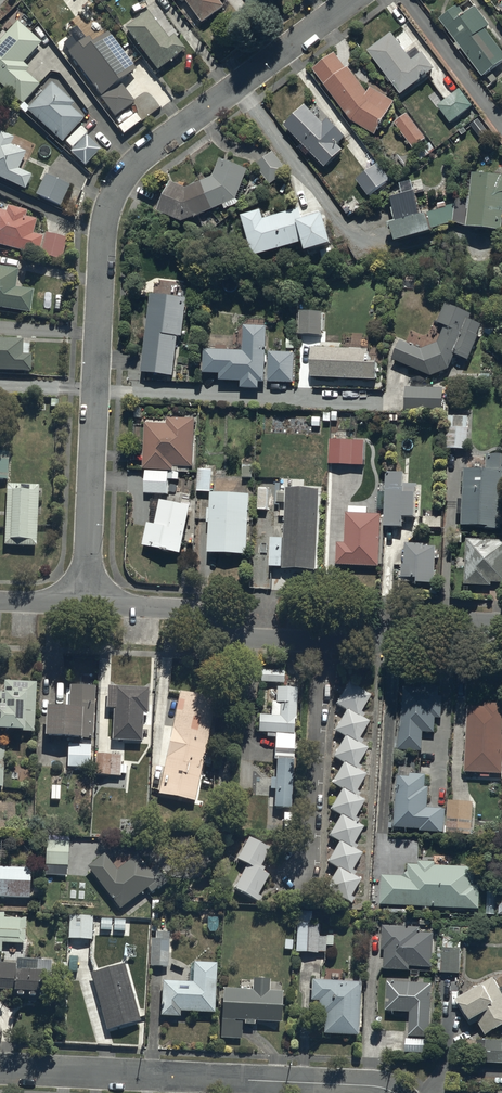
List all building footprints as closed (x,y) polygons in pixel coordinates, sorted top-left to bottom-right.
[(179,4),(184,0),(204,27),(226,11),(218,0),(176,0),(179,4)] [(441,24),(484,81),(501,67),(501,54),(487,33),(491,30),(477,12),(467,20),(459,10),(441,24)] [(147,16),(125,33),(158,75),(186,54),(174,39),(168,44),(147,16)] [(23,103),(40,84),(25,71),(29,67),(24,62),(42,41),(18,19),(0,39),(0,82),(23,103)] [(68,56),(102,100),(100,101),(116,122),(135,107),(119,86),(137,73),(109,37),(94,48),(88,41),(68,56)] [(393,38),(369,56),(401,99),(436,73),(424,58),(414,65),(393,38)] [(335,58),(314,74),(353,126),(375,139),(395,106),(372,92),(368,98),(350,73),(348,74),(335,58)] [(52,88),(27,115),(62,147),(83,124),(71,112),(74,108),(52,88)] [(458,96),(439,110),(451,126),(470,112),(458,96)] [(306,110),(286,131),(304,150),(301,153),(308,160),(311,157),(326,172),(343,155),(338,150),(347,142),(329,124),(324,128),(306,110)] [(408,118),(396,127),(414,151),(426,142),(408,118)] [(0,136),(0,183),(26,194),(32,181),(19,175),(27,157),(11,150),(14,143),(0,136)] [(87,141),(71,156),(85,170),(100,155),(87,141)] [(287,174),(273,155),(256,168),(270,187),(287,174)] [(173,187),(159,217),(184,228),(237,203),(248,174),(221,164),(214,182),(188,194),(173,187)] [(370,200),(391,183),(378,166),(356,183),(370,200)] [(70,190),(45,178),(35,198),(60,211),(70,190)] [(455,225),(469,230),(469,234),(501,236),(501,181),(473,178),(471,203),(456,207),(455,225)] [(455,225),(456,207),(422,220),(416,197),(392,204),(400,232),(393,234),(398,251),(434,241),(432,232),(455,225)] [(39,259),(43,241),(33,239),(36,224),(26,222),(27,216),(8,212),(7,218),(0,216),(0,249),(39,259)] [(321,217),(303,222),(301,213),(265,223),(262,215),(242,220),(254,262),(305,248),(308,260),(333,253),(324,222),(322,223),(321,217)] [(67,242),(46,237),(41,258),(61,264),(67,242)] [(0,272),(0,313),(30,317),(34,295),(16,293),(19,274),(0,272)] [(188,303),(152,299),(142,378),(174,381),(179,341),(183,341),(188,303)] [(403,345),(394,363),(432,381),(449,374),(456,360),(469,365),(483,332),(471,327),(473,321),(447,310),(439,328),(446,331),(438,349),(424,354),(403,345)] [(322,336),(322,313),(299,313),(299,335),(322,336)] [(267,332),(245,331),(244,355),(243,356),(205,354),(204,378),(221,379),(221,386),(243,386),(243,392),(260,393),(260,387),(266,387),(267,332)] [(31,376),(32,359),(23,359),(23,345),(0,344),(0,375),(31,376)] [(370,354),(313,353),(312,381),(378,383),(378,370),(371,370),(371,362),(370,362),(370,354)] [(297,357),(270,356),(268,386),(294,387),(294,385),(296,385),(297,357)] [(444,392),(407,392),(406,415),(444,416),(444,392)] [(468,452),(470,420),(447,419),(446,451),(468,452)] [(194,471),(196,423),(168,422),(168,428),(146,428),(145,473),(147,473),(146,495),(169,496),(169,482),(180,482),(180,474),(190,475),(190,471),(194,471)] [(330,444),(329,467),(365,469),(365,445),(330,444)] [(8,484),(9,457),(0,457),(0,483),(8,484)] [(466,474),(464,532),(501,534),(501,460),(488,459),(487,475),(466,474)] [(206,465),(199,464),(197,495),(212,496),(213,474),(205,473),(206,465)] [(405,478),(387,477),(385,531),(404,532),(404,523),(416,524),(417,491),(418,491),(419,488),(405,488),(405,478)] [(38,490),(7,489),(5,550),(36,551),(38,490)] [(278,505),(287,506),(287,518),(275,517),(274,538),(286,539),(286,544),(273,543),(272,572),(285,572),(285,574),(317,576),(320,494),(288,493),(287,495),(279,495),(278,505)] [(249,560),(251,500),(212,499),(210,558),(249,560)] [(182,558),(191,511),(161,505),(156,529),(148,527),(144,551),(182,558)] [(380,571),(381,520),(367,519),(367,509),(349,509),(349,519),(345,519),(344,549),(338,549),(338,569),(380,571)] [(442,520),(424,520),(424,531),(442,531),(442,520)] [(467,543),(466,589),(493,590),(493,586),(501,586),(501,545),(467,543)] [(437,550),(407,549),(406,570),(403,570),(403,585),(419,586),(419,589),(436,589),(437,550)] [(260,685),(284,686),(284,675),(260,674),(260,685)] [(369,696),(347,685),(335,707),(345,712),(334,734),(344,739),(333,760),(343,766),(332,786),(341,791),(329,813),(340,819),(328,840),(338,845),(327,865),(337,871),(325,893),(350,906),(352,901),(350,900),(359,882),(352,878),(354,875),(350,873),(360,856),(353,852),(355,848),(352,846),(361,830),(355,826),(357,822),(353,820),(363,803),(356,799),(358,796),(355,794),(364,777),(357,773),(359,769),(357,768),(366,751),(358,747),(361,742),(358,740),(367,723),(360,719),(362,716),(359,714),(369,696)] [(36,688),(5,687),(4,699),(0,699),(0,740),(25,741),(25,738),(34,738),(36,688)] [(292,809),(294,762),(295,735),(295,721),(297,721),(298,691),(278,690),(277,703),(272,703),(272,718),(260,718),(259,734),(276,734),(275,761),(277,761),(276,780),(271,780),(271,790),(276,790),(275,809),(292,809)] [(441,692),(404,690),(400,752),(422,753),(423,734),(435,735),(436,721),(442,721),(444,701),(440,700),(441,692)] [(93,745),(95,692),(71,691),(70,717),(47,716),(46,745),(82,747),(82,744),(93,745)] [(149,693),(109,692),(108,713),(114,714),(113,744),(142,746),(143,720),(148,720),(149,693)] [(216,704),(180,697),(160,799),(196,806),(204,764),(214,766),(217,750),(207,748),(216,704)] [(487,707),(487,712),(469,711),(466,777),(483,778),(483,780),(491,781),(491,778),(501,778),(501,708),(487,707)] [(68,771),(90,771),(91,748),(84,748),(69,748),(68,771)] [(122,759),(97,758),(96,779),(121,780),(121,777),(126,777),(127,769),(121,768),(122,759)] [(412,781),(398,781),(396,831),(422,832),(421,835),(444,836),(445,813),(429,812),(430,791),(426,791),(427,778),(412,778),(412,781)] [(52,803),(60,803),(61,787),(52,787),(52,803)] [(472,839),(474,806),(449,805),(447,837),(472,839)] [(70,846),(67,846),(68,840),(49,840),(49,846),(48,869),(53,869),(53,883),(68,884),(70,846)] [(270,854),(250,843),(238,864),(249,871),(236,893),(259,906),(262,902),(258,900),(269,880),(263,876),(265,872),(261,870),(270,854)] [(104,859),(88,872),(122,914),(148,893),(151,897),(157,893),(158,895),(169,886),(156,870),(149,875),(137,860),(118,876),(104,859)] [(383,879),(382,908),(480,913),(481,889),(476,889),(477,871),(436,869),(437,866),(419,865),(419,869),(409,868),(409,877),(404,880),(383,879)] [(30,902),(31,873),(0,871),(0,901),(30,902)] [(0,917),(0,956),(2,956),(2,947),(25,947),(26,923),(4,922),(4,917),(0,917)] [(312,920),(298,919),(296,957),(321,957),(321,955),(326,955),(326,949),(333,949),(333,937),(326,937),(326,941),(320,941),(320,929),(312,929),(312,920)] [(93,920),(70,920),(69,943),(92,944),(93,920)] [(421,931),(384,929),(383,954),(386,954),(385,972),(410,973),(410,969),(433,970),(435,937),(421,937),(421,931)] [(168,971),(170,936),(157,936),(157,943),(152,943),(150,970),(168,971)] [(461,952),(443,952),(442,977),(460,978),(461,952)] [(0,967),(0,993),(16,994),(16,1003),(17,1003),(17,1005),(24,1006),(24,1003),(30,1003),(30,1007),(36,1007),(36,1003),(50,1004),(52,963),(38,962),(37,977),(17,976),(17,968),(0,967)] [(214,1018),(217,969),(194,967),(193,988),(163,986),(161,1021),(180,1022),(181,1017),(214,1018)] [(125,968),(91,978),(107,1035),(141,1025),(125,968)] [(494,982),(457,1004),(473,1031),(479,1027),(487,1040),(501,1032),(501,996),(494,982)] [(253,996),(225,994),(222,1041),(241,1042),(242,1025),(247,1025),(246,1029),(254,1029),(255,1025),(282,1027),(283,997),(270,996),(270,985),(254,984),(253,996)] [(325,1039),(359,1040),(361,987),(313,985),(312,1006),(319,1007),(318,1020),(326,1020),(325,1039)] [(431,1042),(433,988),(389,987),(387,1015),(412,1016),(411,1041),(407,1041),(407,1056),(429,1057),(430,1042),(431,1042)] [(501,1067),(501,1045),(468,1043),(467,1065),(501,1067)]
